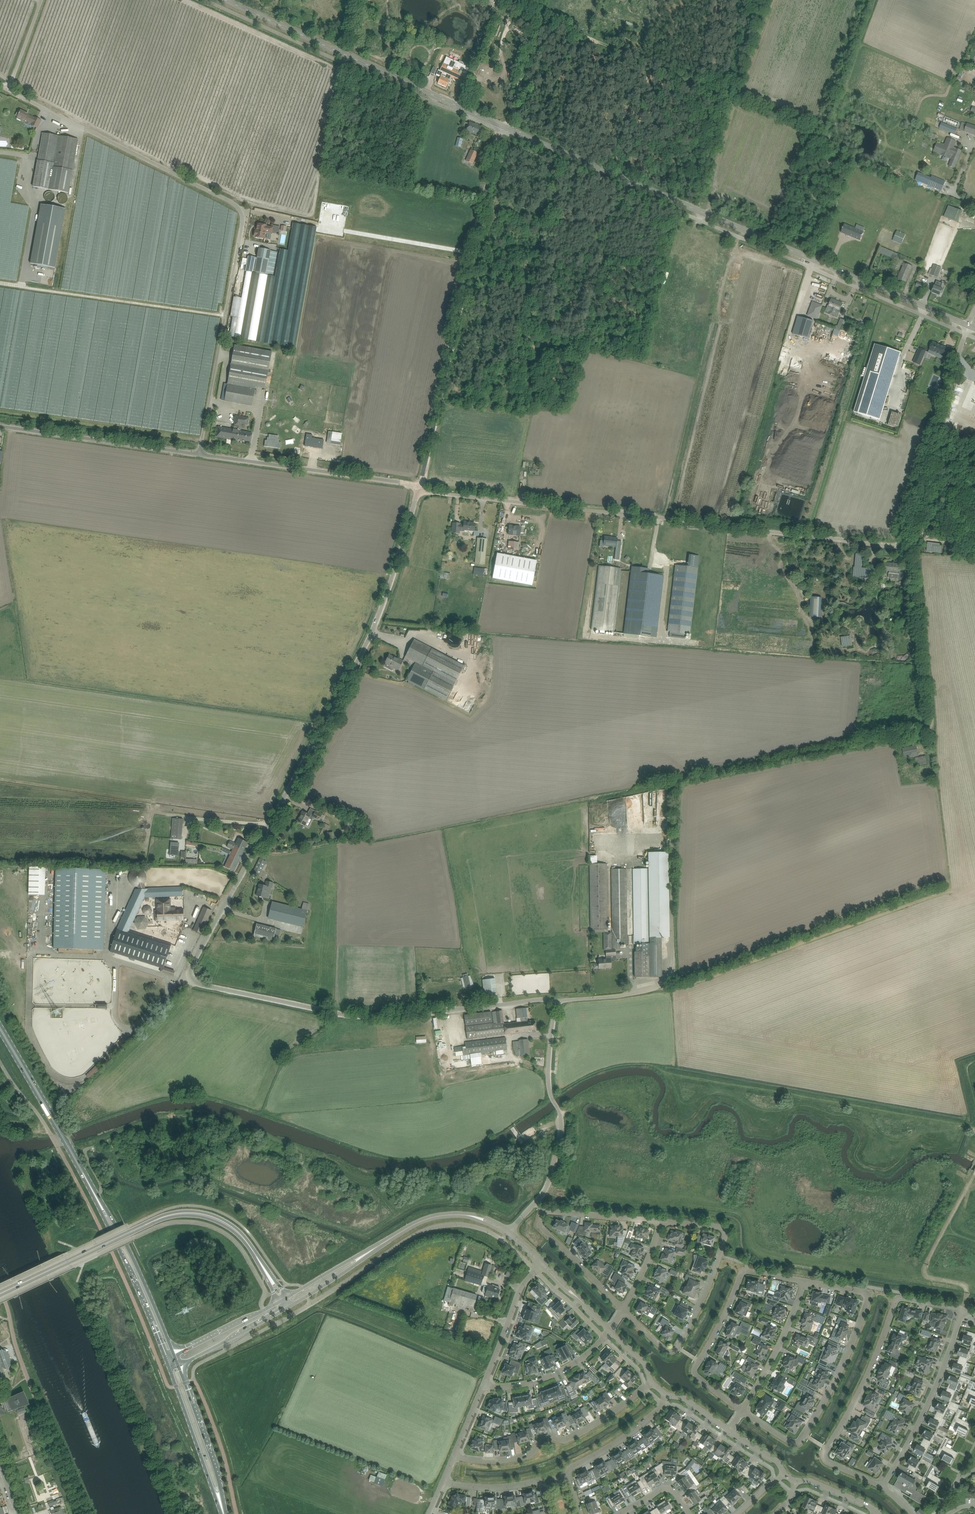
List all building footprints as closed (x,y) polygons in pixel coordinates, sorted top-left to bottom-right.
[(489,40),(482,55),(486,56),(492,41),(489,40)] [(439,70),(438,71),(436,75),(439,77),(440,76),(441,77),(438,83),(446,87),(451,76),(456,78),(455,80),(458,81),(458,79),(463,81),(465,77),(466,73),(469,67),(453,60),(453,59),(447,56),(445,57),(445,58),(446,58),(440,70),(439,70)] [(18,110),(16,115),(18,116),(17,119),(24,122),(25,124),(29,126),(31,125),(38,129),(42,120),(35,117),(34,118),(28,115),(28,114),(21,110),(20,111),(18,110)] [(470,122),(467,129),(467,130),(478,135),(481,127),(470,122)] [(942,122),(940,128),(955,134),(957,128),(942,122)] [(961,125),(959,130),(974,135),(974,126),(967,123),(962,122),(961,125)] [(43,133),(38,161),(37,161),(33,187),(69,193),(78,139),(43,133)] [(937,142),(935,147),(933,152),(951,159),(948,166),(954,168),(961,151),(953,147),(955,141),(947,138),(944,145),(937,142)] [(477,153),(473,151),(471,150),(466,161),(472,163),(477,153)] [(918,173),(915,180),(928,185),(931,178),(918,173)] [(931,178),(928,185),(942,191),(946,182),(932,176),(931,178)] [(945,217),(957,222),(962,211),(952,207),(951,211),(948,210),(945,217)] [(41,208),(31,268),(55,272),(66,213),(41,208)] [(891,220),(890,223),(887,222),(885,228),(893,231),(896,221),(891,220)] [(317,227),(313,226),(293,223),(288,251),(280,250),(275,277),(273,277),(277,251),(271,250),(259,248),(257,258),(248,256),(245,271),(247,271),(235,338),(296,349),(317,227)] [(255,231),(254,236),(256,236),(255,237),(264,239),(264,238),(267,239),(270,239),(272,233),(273,228),(266,226),(267,225),(258,224),(257,231),(255,231)] [(844,224),(841,232),(860,240),(864,232),(844,224)] [(897,231),(893,241),(901,244),(905,234),(897,231)] [(881,246),(879,252),(890,257),(893,251),(881,246)] [(898,278),(906,282),(912,267),(904,263),(898,278)] [(933,265),(930,275),(938,278),(941,268),(933,265)] [(934,285),(933,288),(931,292),(939,296),(944,284),(941,282),(939,287),(934,285)] [(831,299),(829,304),(828,306),(826,312),(830,313),(831,311),(835,312),(836,310),(839,312),(840,311),(841,308),(843,304),(836,301),(835,301),(831,299)] [(812,301),(807,316),(817,319),(823,305),(812,301)] [(813,321),(798,316),(793,334),(804,337),(808,338),(813,321)] [(839,318),(834,335),(839,336),(844,320),(839,318)] [(947,348),(932,342),(932,343),(931,342),(929,346),(931,346),(928,352),(936,356),(937,353),(943,356),(947,348)] [(879,382),(890,386),(901,352),(875,344),(857,402),(872,407),(879,382)] [(225,401),(252,406),(255,387),(265,389),(272,351),(235,345),(228,384),(224,383),(223,392),(226,392),(225,401)] [(924,351),(924,350),(919,348),(913,362),(919,365),(923,357),(922,356),(924,351)] [(885,414),(883,423),(896,426),(897,422),(892,420),(893,417),(899,418),(901,413),(891,410),(890,415),(885,414)] [(243,417),(236,416),(234,426),(241,427),(243,417)] [(219,427),(217,437),(232,439),(231,439),(251,443),(251,438),(252,433),(219,427)] [(332,437),(331,444),(340,445),(341,438),(342,433),(332,432),(332,437)] [(265,440),(264,446),(280,448),(281,442),(279,442),(279,439),(267,437),(266,440),(265,440)] [(540,469),(537,468),(537,464),(530,464),(530,473),(539,474),(540,469)] [(453,523),(453,528),(452,533),(459,534),(460,531),(463,531),(463,530),(474,531),(474,528),(475,523),(468,523),(468,522),(464,521),(464,525),(461,524),(453,523)] [(509,526),(509,531),(509,534),(520,535),(521,527),(509,526)] [(604,541),(603,545),(616,547),(614,560),(619,560),(621,541),(621,542),(617,542),(617,538),(604,536),(604,541)] [(484,564),(486,545),(487,539),(477,538),(475,563),(484,564)] [(519,550),(519,541),(508,541),(508,549),(519,550)] [(942,546),(933,545),(932,552),(941,553),(942,546)] [(532,586),(537,561),(497,553),(492,578),(532,586)] [(853,576),(855,576),(867,578),(871,578),(871,575),(875,575),(876,569),(862,567),(863,554),(856,554),(855,567),(854,567),(853,576)] [(689,634),(699,556),(689,555),(687,566),(675,565),(667,631),(670,631),(669,637),(685,639),(685,633),(689,634)] [(884,563),(883,570),(890,571),(890,573),(899,574),(899,579),(904,580),(904,567),(898,567),(898,564),(893,564),(891,564),(891,563),(884,563)] [(598,634),(605,635),(606,631),(613,632),(621,568),(599,565),(591,630),(598,630),(598,634)] [(647,568),(632,566),(624,633),(656,637),(664,575),(648,574),(647,573),(647,568)] [(484,569),(474,567),(473,575),(483,576),(484,569)] [(811,597),(810,617),(821,617),(822,597),(811,597)] [(461,642),(461,641),(461,639),(461,638),(460,637),(459,636),(458,635),(457,634),(456,634),(454,634),(453,634),(452,635),(451,635),(450,636),(449,638),(448,639),(448,641),(448,642),(449,644),(449,645),(450,646),(451,647),(453,647),(454,647),(455,647),(457,647),(458,646),(460,645),(460,644),(461,643),(461,642)] [(848,636),(841,637),(843,647),(849,646),(848,636)] [(414,639),(405,657),(411,660),(409,664),(413,667),(406,680),(446,701),(464,665),(432,649),(419,642),(414,639)] [(398,670),(403,662),(403,661),(400,660),(396,657),(396,658),(389,655),(385,663),(384,665),(384,667),(392,670),(393,670),(394,668),(398,670)] [(917,746),(903,749),(904,757),(909,756),(909,758),(919,756),(917,746)] [(925,756),(915,758),(916,765),(927,763),(925,756)] [(301,816),(298,821),(302,824),(305,825),(310,815),(319,820),(322,814),(315,810),(310,808),(307,814),(302,811),(300,816),(301,816)] [(171,838),(182,838),(183,818),(172,818),(171,838)] [(361,826),(346,820),(344,826),(358,832),(361,826)] [(241,857),(248,842),(239,838),(236,844),(230,841),(227,847),(233,850),(232,852),(241,857)] [(171,842),(170,855),(178,855),(179,843),(171,842)] [(234,871),(241,857),(232,852),(230,855),(225,866),(234,871)] [(661,937),(669,937),(668,852),(649,852),(650,937),(661,937)] [(260,874),(266,861),(264,860),(260,858),(254,871),(260,874)] [(608,929),(607,923),(609,923),(609,918),(607,918),(606,863),(589,864),(590,930),(604,929),(608,929)] [(56,868),(54,948),(104,950),(106,869),(56,868)] [(611,869),(612,935),(612,948),(620,948),(620,944),(627,944),(626,869),(611,869)] [(648,937),(647,869),(633,869),(634,937),(648,937)] [(130,886),(145,885),(144,883),(143,883),(142,880),(145,880),(144,870),(129,870),(130,886)] [(268,890),(269,887),(272,888),(273,883),(271,882),(267,881),(265,886),(260,884),(257,896),(265,898),(267,890),(268,890)] [(164,967),(171,944),(167,942),(129,930),(134,920),(135,921),(134,923),(138,930),(146,929),(149,923),(145,916),(137,916),(136,919),(135,918),(144,898),(182,896),(182,887),(148,889),(136,889),(117,929),(110,951),(121,955),(159,967),(163,968),(164,967)] [(184,920),(183,909),(171,909),(171,898),(157,899),(158,921),(184,920)] [(272,902),(268,918),(303,927),(307,911),(301,909),(272,902)] [(202,934),(212,911),(204,907),(194,930),(202,934)] [(257,924),(254,936),(273,940),(274,934),(276,928),(257,924)] [(603,950),(606,950),(612,949),(612,932),(608,932),(608,929),(604,929),(604,932),(603,932),(603,950)] [(650,937),(648,937),(634,937),(634,944),(641,944),(641,947),(636,947),(636,952),(634,952),(635,977),(661,977),(661,972),(661,937),(650,937)] [(614,949),(612,949),(606,950),(606,956),(606,959),(598,959),(599,964),(595,964),(594,965),(594,967),(596,968),(599,968),(611,968),(610,959),(610,956),(615,955),(614,949)] [(173,976),(175,971),(164,967),(163,968),(162,972),(173,976)] [(462,975),(465,987),(474,985),(470,975),(468,976),(468,973),(462,975)] [(497,993),(495,978),(482,980),(484,995),(497,993)] [(526,1008),(524,1008),(516,1009),(517,1018),(516,1018),(517,1022),(504,1024),(502,1011),(492,1012),(494,1023),(466,1026),(467,1039),(519,1032),(528,1031),(527,1030),(536,1029),(535,1021),(531,1021),(530,1020),(527,1021),(526,1008)] [(464,1015),(466,1025),(492,1022),(491,1012),(464,1015)] [(507,1050),(506,1037),(465,1042),(466,1046),(462,1047),(463,1055),(507,1050)] [(527,1039),(519,1040),(519,1041),(513,1042),(513,1048),(516,1056),(529,1055),(527,1039)] [(568,1225),(564,1223),(564,1222),(561,1221),(561,1222),(557,1220),(556,1223),(555,1222),(554,1225),(555,1225),(554,1227),(558,1229),(557,1230),(557,1231),(558,1232),(559,1232),(560,1232),(560,1231),(561,1230),(565,1232),(565,1231),(569,1232),(570,1230),(575,1232),(578,1225),(572,1222),(570,1227),(568,1226),(568,1225)] [(600,1226),(599,1226),(592,1225),(592,1224),(590,1224),(589,1223),(588,1223),(587,1224),(585,1224),(585,1227),(580,1226),(577,1233),(580,1234),(581,1234),(585,1235),(587,1231),(591,1231),(594,1231),(600,1231),(600,1226)] [(622,1228),(619,1228),(619,1226),(615,1226),(615,1227),(611,1226),(610,1236),(614,1237),(615,1235),(618,1235),(617,1246),(621,1247),(625,1236),(627,1231),(622,1230),(622,1228)] [(648,1230),(644,1229),(644,1228),(640,1228),(640,1229),(637,1229),(636,1229),(636,1237),(642,1237),(647,1238),(647,1235),(648,1235),(649,1230),(647,1230),(648,1230)] [(679,1242),(682,1233),(678,1231),(678,1233),(672,1231),(670,1235),(669,1235),(668,1239),(675,1241),(674,1245),(681,1247),(683,1243),(679,1242)] [(714,1237),(708,1235),(703,1234),(702,1237),(699,1235),(697,1243),(701,1244),(701,1242),(712,1245),(713,1243),(715,1244),(716,1240),(714,1239),(714,1237)] [(586,1257),(591,1253),(590,1252),(591,1251),(588,1247),(579,1238),(574,1243),(578,1247),(577,1248),(581,1252),(580,1253),(581,1254),(581,1255),(581,1256),(581,1257),(582,1257),(583,1257),(584,1257),(585,1257),(586,1257)] [(644,1248),(639,1246),(636,1245),(635,1245),(632,1244),(630,1248),(634,1249),(631,1255),(639,1259),(640,1258),(641,1257),(642,1255),(641,1254),(644,1248)] [(670,1262),(674,1252),(666,1249),(664,1254),(663,1254),(661,1259),(670,1262)] [(707,1264),(706,1264),(707,1260),(702,1258),(703,1255),(700,1254),(694,1255),(694,1260),(695,1260),(695,1261),(697,1262),(695,1267),(692,1267),(691,1270),(701,1274),(702,1271),(703,1271),(705,1267),(706,1267),(707,1264)] [(609,1272),(612,1268),(613,1266),(607,1263),(604,1266),(599,1261),(598,1261),(598,1260),(592,1266),(593,1266),(593,1267),(592,1267),(592,1268),(593,1269),(594,1269),(594,1270),(595,1270),(595,1269),(596,1269),(600,1273),(601,1271),(603,1273),(605,1274),(607,1270),(609,1272)] [(633,1274),(633,1273),(633,1272),(631,1271),(634,1266),(624,1261),(621,1266),(625,1267),(622,1273),(631,1277),(632,1276),(633,1276),(633,1275),(633,1274)] [(486,1264),(482,1275),(489,1277),(492,1266),(486,1264)] [(667,1271),(664,1270),(659,1267),(658,1270),(657,1270),(655,1274),(656,1274),(654,1277),(660,1280),(662,1281),(663,1278),(666,1273),(667,1271)] [(484,1275),(468,1270),(465,1280),(481,1285),(484,1275)] [(625,1288),(626,1287),(627,1285),(621,1282),(623,1279),(615,1273),(613,1277),(616,1279),(614,1283),(614,1284),(614,1285),(615,1285),(615,1286),(616,1286),(615,1289),(618,1290),(619,1293),(622,1292),(623,1293),(623,1292),(626,1291),(625,1288)] [(695,1293),(699,1284),(695,1282),(696,1278),(686,1274),(684,1278),(689,1281),(687,1285),(686,1288),(685,1288),(683,1293),(693,1297),(694,1296),(695,1296),(696,1294),(695,1293)] [(759,1283),(759,1282),(755,1281),(755,1280),(752,1280),(751,1280),(749,1280),(749,1282),(748,1283),(747,1285),(748,1286),(747,1289),(752,1290),(752,1291),(757,1292),(757,1293),(764,1294),(765,1285),(759,1283)] [(536,1299),(541,1305),(547,1300),(543,1296),(547,1292),(538,1283),(532,1289),(539,1296),(536,1299)] [(492,1285),(489,1284),(488,1287),(493,1289),(491,1297),(497,1299),(498,1293),(500,1289),(499,1289),(499,1286),(495,1285),(492,1284),(492,1285)] [(660,1290),(655,1287),(651,1285),(650,1287),(649,1287),(647,1290),(648,1291),(645,1295),(654,1299),(660,1290)] [(484,1286),(482,1292),(486,1293),(485,1296),(491,1297),(493,1289),(488,1287),(484,1286)] [(781,1286),(780,1290),(779,1292),(778,1292),(775,1294),(774,1294),(774,1295),(768,1293),(767,1297),(773,1299),(774,1296),(781,1298),(788,1300),(788,1297),(790,1298),(793,1290),(787,1288),(787,1287),(781,1286)] [(449,1287),(445,1300),(450,1301),(449,1305),(453,1306),(453,1304),(456,1304),(455,1307),(464,1309),(465,1307),(469,1308),(468,1310),(472,1311),(477,1295),(454,1288),(449,1287)] [(830,1296),(822,1295),(823,1293),(821,1293),(816,1292),(814,1291),(813,1293),(813,1295),(812,1295),(812,1298),(813,1298),(812,1301),(812,1304),(814,1305),(818,1306),(819,1302),(820,1302),(821,1302),(821,1301),(829,1302),(830,1296)] [(839,1296),(836,1304),(843,1306),(843,1303),(845,1304),(845,1305),(846,1306),(849,1307),(847,1311),(854,1313),(854,1311),(855,1312),(857,1307),(856,1307),(857,1304),(858,1304),(859,1302),(858,1300),(856,1299),(854,1300),(852,1299),(852,1298),(849,1297),(848,1298),(847,1298),(847,1299),(845,1298),(839,1296)] [(737,1309),(736,1311),(736,1312),(737,1313),(736,1314),(739,1315),(740,1314),(741,1314),(743,1316),(743,1315),(746,1316),(750,1307),(748,1306),(750,1302),(745,1300),(744,1304),(742,1303),(741,1302),(739,1306),(738,1308),(737,1309)] [(555,1303),(551,1307),(552,1308),(556,1312),(553,1315),(555,1318),(553,1320),(556,1324),(558,1321),(565,1315),(562,1312),(565,1309),(562,1307),(563,1306),(562,1305),(563,1304),(560,1302),(560,1303),(559,1302),(556,1304),(555,1303)] [(636,1309),(636,1310),(637,1311),(637,1312),(637,1313),(638,1313),(639,1314),(640,1314),(641,1314),(641,1313),(642,1314),(643,1313),(647,1315),(649,1312),(654,1314),(657,1310),(651,1305),(649,1308),(647,1306),(646,1306),(642,1303),(640,1302),(639,1304),(636,1309)] [(541,1307),(529,1303),(527,1309),(526,1309),(525,1310),(525,1312),(524,1314),(523,1313),(522,1317),(523,1318),(533,1322),(535,1317),(536,1318),(538,1312),(539,1313),(541,1307)] [(675,1313),(674,1314),(679,1317),(678,1318),(678,1319),(678,1320),(679,1321),(680,1321),(680,1322),(681,1322),(681,1321),(682,1321),(683,1321),(683,1320),(683,1319),(687,1310),(686,1310),(688,1306),(681,1303),(679,1306),(678,1307),(677,1309),(675,1311),(675,1313)] [(785,1314),(784,1314),(785,1313),(784,1312),(784,1311),(785,1308),(778,1305),(776,1308),(775,1308),(775,1309),(774,1310),(774,1311),(775,1311),(773,1315),(776,1316),(775,1317),(776,1318),(777,1319),(778,1319),(779,1319),(780,1319),(782,1317),(783,1317),(783,1316),(784,1316),(785,1316),(785,1315),(785,1314)] [(909,1309),(906,1308),(903,1307),(903,1308),(902,1308),(901,1308),(901,1309),(900,1309),(901,1310),(901,1311),(902,1312),(899,1320),(905,1322),(907,1316),(911,1317),(912,1316),(921,1318),(922,1311),(916,1310),(916,1311),(910,1310),(909,1309)] [(823,1324),(826,1317),(817,1314),(815,1316),(806,1313),(805,1316),(804,1316),(803,1316),(803,1317),(802,1318),(802,1319),(802,1320),(803,1321),(802,1324),(804,1325),(803,1327),(807,1329),(809,1324),(812,1325),(813,1322),(812,1321),(813,1320),(823,1324)] [(932,1313),(931,1321),(936,1322),(937,1322),(938,1322),(936,1328),(942,1330),(944,1324),(945,1324),(946,1320),(945,1320),(946,1318),(945,1315),(942,1315),(943,1314),(938,1313),(938,1314),(932,1313)] [(569,1318),(566,1315),(558,1323),(563,1328),(568,1323),(572,1328),(578,1322),(574,1318),(572,1319),(570,1317),(569,1318)] [(847,1329),(848,1326),(849,1325),(846,1324),(847,1320),(839,1317),(838,1322),(838,1324),(840,1325),(838,1329),(847,1332),(848,1330),(848,1329),(847,1329)] [(664,1325),(659,1332),(662,1334),(666,1337),(667,1339),(671,1338),(671,1336),(674,1331),(670,1329),(671,1328),(669,1327),(670,1326),(668,1325),(670,1322),(668,1321),(663,1318),(660,1323),(664,1325)] [(740,1334),(742,1329),(748,1332),(751,1326),(742,1322),(740,1326),(732,1323),(730,1327),(730,1326),(729,1327),(729,1328),(729,1329),(727,1334),(726,1335),(732,1338),(733,1336),(735,1337),(736,1334),(738,1334),(740,1334)] [(777,1328),(772,1326),(769,1324),(763,1336),(771,1339),(772,1338),(772,1339),(773,1338),(774,1338),(774,1337),(774,1336),(774,1335),(774,1334),(777,1328)] [(524,1328),(522,1327),(520,1327),(516,1336),(519,1337),(519,1338),(522,1339),(522,1338),(525,1339),(527,1334),(529,1335),(531,1331),(532,1332),(533,1328),(525,1325),(524,1328)] [(592,1338),(589,1335),(590,1334),(587,1331),(586,1332),(583,1329),(581,1332),(578,1329),(572,1335),(576,1339),(578,1338),(580,1340),(581,1339),(586,1344),(592,1338)] [(846,1335),(847,1333),(847,1332),(838,1329),(837,1334),(835,1333),(833,1334),(831,1338),(839,1342),(840,1338),(843,1339),(845,1335),(846,1335)] [(963,1337),(962,1342),(972,1345),(970,1348),(974,1349),(974,1345),(973,1345),(974,1342),(974,1338),(974,1333),(966,1330),(966,1331),(968,1331),(967,1336),(964,1335),(963,1337)] [(904,1345),(902,1341),(906,1339),(907,1335),(904,1334),(899,1332),(898,1336),(894,1334),(894,1335),(893,1335),(892,1335),(891,1337),(892,1338),(893,1338),(892,1339),(893,1339),(893,1340),(892,1343),(899,1345),(903,1347),(904,1345)] [(796,1341),(794,1345),(799,1347),(800,1344),(805,1346),(805,1345),(808,1346),(810,1342),(812,1343),(814,1338),(812,1338),(808,1335),(806,1338),(802,1336),(797,1334),(797,1336),(795,1340),(794,1341),(795,1341),(796,1341)] [(767,1352),(768,1349),(767,1348),(767,1347),(762,1344),(761,1344),(760,1343),(761,1340),(755,1337),(753,1342),(759,1345),(757,1348),(758,1348),(755,1354),(763,1358),(766,1351),(767,1352)] [(931,1345),(929,1350),(934,1351),(935,1351),(936,1350),(938,1345),(939,1345),(941,1341),(940,1341),(940,1340),(935,1338),(932,1337),(931,1342),(930,1343),(930,1344),(930,1345),(931,1345)] [(727,1347),(728,1345),(722,1341),(720,1343),(721,1343),(720,1345),(721,1345),(719,1348),(718,1348),(717,1349),(716,1350),(716,1351),(716,1352),(717,1352),(716,1353),(719,1354),(718,1355),(719,1356),(720,1355),(722,1356),(723,1356),(728,1347),(727,1347)] [(837,1349),(836,1348),(838,1344),(833,1342),(830,1341),(827,1348),(825,1352),(826,1352),(836,1357),(838,1354),(837,1353),(837,1352),(838,1350),(837,1350),(837,1349)] [(520,1350),(522,1350),(523,1349),(525,1344),(520,1342),(518,1345),(514,1344),(513,1348),(512,1347),(510,1351),(511,1351),(510,1355),(517,1358),(520,1350)] [(559,1357),(561,1360),(562,1360),(563,1360),(563,1361),(567,1359),(566,1358),(571,1355),(570,1354),(574,1352),(572,1348),(567,1343),(564,1344),(564,1343),(559,1346),(560,1348),(557,1350),(560,1356),(559,1357)] [(897,1350),(899,1345),(892,1343),(891,1345),(891,1346),(890,1346),(889,1347),(889,1346),(888,1347),(887,1349),(888,1350),(888,1351),(892,1352),(891,1355),(899,1358),(900,1355),(898,1350),(897,1350)] [(0,1348),(0,1381),(2,1382),(4,1381),(6,1377),(3,1369),(4,1368),(7,1369),(9,1368),(12,1362),(10,1355),(9,1352),(2,1349),(0,1350),(0,1348)] [(967,1363),(970,1354),(971,1352),(969,1351),(960,1348),(958,1352),(958,1354),(960,1355),(959,1359),(957,1359),(967,1363)] [(541,1359),(543,1364),(543,1365),(544,1367),(545,1368),(545,1369),(554,1365),(552,1361),(556,1360),(553,1354),(551,1349),(545,1352),(546,1354),(544,1355),(545,1357),(541,1359)] [(605,1362),(612,1355),(608,1351),(606,1353),(605,1352),(602,1355),(603,1356),(601,1358),(605,1362)] [(835,1360),(836,1357),(826,1352),(823,1359),(821,1358),(819,1362),(827,1365),(829,1362),(830,1362),(830,1361),(832,1362),(833,1361),(833,1360),(834,1360),(835,1361),(835,1360)] [(615,1358),(612,1355),(605,1362),(609,1366),(608,1367),(613,1372),(618,1367),(614,1362),(616,1359),(615,1358)] [(744,1366),(742,1370),(745,1372),(748,1374),(747,1375),(752,1377),(752,1376),(755,1372),(756,1372),(758,1369),(757,1368),(758,1366),(754,1363),(756,1361),(749,1356),(749,1357),(747,1360),(750,1362),(749,1364),(749,1363),(747,1367),(747,1368),(744,1366)] [(803,1363),(805,1359),(798,1356),(796,1360),(795,1359),(789,1356),(784,1365),(791,1369),(791,1368),(792,1368),(794,1365),(796,1366),(799,1361),(803,1363)] [(932,1364),(931,1363),(932,1360),(927,1358),(925,1357),(924,1359),(919,1357),(916,1365),(922,1367),(921,1371),(925,1373),(926,1373),(927,1373),(927,1372),(928,1371),(929,1369),(930,1369),(930,1368),(932,1364)] [(539,1367),(538,1366),(535,1358),(529,1360),(530,1363),(526,1364),(527,1367),(526,1367),(527,1371),(528,1371),(529,1374),(531,1374),(535,1373),(537,1372),(535,1368),(539,1367)] [(963,1373),(967,1363),(957,1359),(959,1360),(957,1364),(954,1363),(952,1370),(961,1373),(963,1373)] [(717,1364),(712,1360),(710,1364),(709,1363),(707,1366),(708,1366),(706,1370),(707,1370),(706,1371),(706,1372),(706,1373),(707,1373),(707,1374),(708,1374),(709,1374),(710,1374),(711,1374),(711,1373),(713,1371),(715,1372),(717,1369),(719,1370),(719,1369),(723,1372),(727,1366),(721,1363),(719,1366),(717,1364)] [(898,1363),(895,1362),(890,1360),(888,1364),(886,1363),(884,1366),(883,1366),(881,1369),(880,1369),(880,1370),(889,1375),(890,1373),(889,1370),(890,1369),(892,1365),(896,1367),(898,1363)] [(519,1370),(521,1364),(511,1361),(509,1365),(505,1364),(502,1372),(503,1372),(503,1373),(507,1375),(507,1374),(511,1376),(514,1368),(519,1370)] [(826,1377),(827,1375),(828,1373),(825,1372),(827,1368),(819,1364),(816,1371),(818,1373),(816,1376),(825,1381),(826,1379),(827,1378),(826,1377)] [(625,1381),(632,1373),(629,1370),(629,1371),(627,1370),(625,1373),(620,1368),(615,1374),(620,1379),(621,1377),(625,1381)] [(884,1382),(886,1378),(888,1377),(889,1375),(880,1370),(879,1372),(880,1372),(878,1376),(879,1377),(880,1377),(878,1380),(881,1381),(879,1385),(886,1389),(888,1384),(884,1382)] [(586,1375),(585,1374),(584,1372),(579,1375),(579,1374),(576,1376),(581,1384),(585,1382),(585,1383),(592,1379),(596,1383),(599,1380),(589,1371),(587,1374),(586,1375)] [(737,1384),(731,1392),(735,1395),(736,1395),(737,1395),(738,1395),(739,1395),(740,1395),(741,1395),(741,1394),(742,1394),(743,1393),(745,1390),(746,1389),(744,1388),(746,1384),(748,1380),(735,1372),(732,1375),(736,1378),(734,1382),(737,1384)] [(634,1380),(636,1377),(632,1373),(625,1381),(623,1383),(626,1386),(627,1385),(628,1386),(632,1382),(633,1383),(635,1381),(634,1380)] [(573,1390),(579,1387),(578,1386),(581,1384),(576,1376),(574,1377),(575,1378),(570,1381),(571,1383),(566,1386),(573,1399),(577,1397),(573,1390)] [(786,1380),(784,1379),(779,1376),(777,1380),(775,1379),(771,1386),(774,1388),(773,1390),(774,1391),(777,1393),(778,1392),(779,1390),(780,1391),(786,1380)] [(824,1384),(824,1382),(825,1381),(816,1376),(814,1379),(812,1379),(808,1386),(816,1389),(817,1386),(820,1388),(821,1386),(823,1383),(824,1384)] [(956,1391),(960,1380),(959,1380),(959,1379),(950,1376),(947,1382),(950,1383),(948,1387),(946,1387),(956,1391)] [(922,1387),(921,1386),(923,1381),(916,1378),(912,1387),(910,1390),(911,1390),(910,1391),(917,1394),(919,1390),(920,1390),(922,1387)] [(971,1389),(974,1382),(970,1380),(969,1384),(964,1394),(974,1399),(974,1391),(971,1389)] [(554,1386),(549,1388),(554,1401),(553,1397),(557,1396),(558,1400),(559,1400),(567,1397),(564,1388),(560,1390),(558,1385),(554,1387),(554,1386)] [(815,1398),(813,1397),(814,1395),(813,1395),(815,1392),(810,1389),(807,1387),(804,1393),(804,1395),(807,1396),(805,1400),(813,1405),(814,1404),(814,1403),(814,1402),(814,1401),(813,1400),(814,1399),(815,1398)] [(952,1399),(956,1391),(946,1387),(948,1388),(946,1392),(943,1391),(942,1393),(941,1396),(941,1397),(950,1401),(951,1401),(955,1403),(956,1401),(952,1399)] [(554,1401),(549,1388),(544,1390),(545,1390),(541,1392),(542,1396),(538,1397),(542,1406),(550,1403),(548,1399),(553,1397),(554,1401)] [(882,1398),(885,1392),(877,1388),(875,1391),(876,1392),(875,1393),(871,1391),(869,1396),(868,1395),(867,1398),(877,1403),(880,1397),(882,1398)] [(5,1398),(3,1399),(4,1399),(6,1399),(10,1411),(8,1411),(8,1412),(27,1405),(28,1405),(29,1404),(23,1391),(13,1396),(12,1396),(11,1396),(10,1397),(6,1398),(5,1398)] [(611,1399),(606,1392),(602,1395),(603,1396),(599,1399),(605,1407),(607,1405),(609,1403),(607,1402),(611,1399)] [(906,1396),(900,1393),(898,1397),(897,1398),(903,1401),(902,1406),(900,1410),(903,1412),(908,1414),(910,1410),(911,1410),(914,1404),(913,1403),(905,1399),(906,1396)] [(531,1399),(531,1396),(530,1395),(525,1396),(525,1394),(521,1395),(523,1406),(531,1404),(531,1407),(538,1406),(536,1398),(532,1399),(531,1399)] [(964,1394),(963,1397),(970,1400),(968,1404),(969,1404),(969,1403),(972,1404),(974,1405),(974,1399),(964,1394)] [(523,1406),(521,1395),(518,1396),(518,1397),(513,1398),(514,1402),(513,1402),(509,1402),(509,1413),(517,1412),(516,1407),(523,1406)] [(766,1413),(769,1409),(772,1404),(776,1406),(775,1407),(781,1410),(786,1403),(780,1399),(778,1403),(774,1401),(774,1400),(765,1395),(762,1400),(761,1400),(757,1405),(758,1406),(758,1408),(760,1409),(758,1411),(762,1413),(764,1411),(766,1413)] [(502,1399),(499,1400),(499,1398),(494,1399),(494,1400),(490,1400),(489,1402),(487,1405),(488,1406),(487,1407),(495,1411),(496,1408),(502,1407),(502,1409),(505,1411),(507,1411),(507,1402),(502,1402),(502,1399)] [(877,1403),(867,1398),(866,1400),(866,1401),(864,1405),(865,1405),(868,1407),(867,1409),(865,1412),(874,1416),(877,1409),(874,1408),(877,1403)] [(605,1407),(599,1399),(595,1402),(594,1400),(590,1403),(595,1410),(599,1408),(600,1410),(602,1408),(602,1409),(605,1407)] [(813,1405),(805,1400),(803,1403),(800,1402),(799,1402),(795,1408),(799,1410),(803,1412),(805,1409),(805,1410),(806,1408),(807,1408),(808,1409),(809,1408),(809,1407),(810,1407),(811,1407),(812,1406),(813,1406),(813,1405)] [(943,1418),(947,1411),(948,1408),(947,1408),(947,1407),(938,1403),(938,1404),(936,1407),(935,1409),(938,1410),(936,1415),(934,1414),(943,1419),(943,1418)] [(957,1412),(959,1409),(948,1404),(947,1407),(947,1408),(948,1408),(954,1411),(957,1412)] [(588,1415),(584,1407),(580,1409),(579,1407),(574,1409),(576,1413),(581,1422),(584,1420),(586,1419),(584,1417),(588,1415)] [(971,1424),(972,1424),(965,1421),(963,1420),(959,1418),(962,1411),(965,1412),(965,1411),(959,1409),(957,1412),(956,1415),(952,1423),(968,1430),(971,1424)] [(670,1421),(676,1413),(671,1410),(669,1412),(668,1412),(666,1415),(667,1415),(665,1418),(670,1421)] [(802,1421),(800,1420),(799,1419),(797,1418),(800,1414),(794,1410),(791,1414),(789,1413),(786,1418),(790,1421),(788,1425),(786,1427),(789,1429),(791,1430),(791,1431),(795,1434),(798,1429),(797,1429),(800,1424),(802,1421)] [(887,1411),(883,1417),(887,1419),(888,1418),(893,1421),(891,1424),(895,1426),(894,1427),(892,1428),(892,1430),(892,1432),(896,1434),(897,1434),(898,1433),(900,1429),(901,1429),(902,1427),(903,1426),(902,1425),(904,1422),(895,1418),(896,1416),(887,1411)] [(565,1422),(569,1420),(567,1417),(565,1412),(561,1415),(561,1416),(557,1418),(561,1427),(564,1426),(564,1425),(566,1424),(565,1422)] [(581,1422),(576,1413),(572,1416),(571,1414),(567,1417),(569,1420),(571,1424),(575,1422),(576,1424),(578,1423),(579,1423),(581,1422)] [(679,1415),(676,1413),(670,1421),(674,1424),(673,1426),(678,1429),(682,1423),(678,1420),(680,1417),(679,1416),(679,1415)] [(938,1429),(943,1419),(934,1414),(935,1415),(933,1419),(931,1418),(928,1424),(937,1428),(938,1429)] [(501,1425),(503,1420),(496,1417),(494,1420),(485,1416),(483,1419),(482,1419),(480,1424),(479,1426),(480,1426),(480,1427),(487,1430),(489,1426),(491,1422),(493,1423),(494,1422),(501,1425)] [(870,1420),(867,1418),(863,1416),(861,1420),(858,1419),(856,1423),(854,1421),(853,1424),(862,1430),(864,1427),(866,1428),(866,1427),(870,1420)] [(546,1427),(550,1426),(550,1424),(548,1421),(547,1418),(542,1420),(543,1421),(539,1423),(542,1432),(545,1431),(545,1430),(547,1429),(546,1427)] [(561,1427),(557,1418),(553,1420),(552,1419),(548,1421),(550,1424),(550,1426),(552,1429),(556,1427),(556,1429),(559,1428),(561,1427)] [(687,1433),(693,1425),(690,1423),(689,1423),(688,1422),(686,1425),(682,1423),(678,1429),(682,1432),(681,1434),(685,1437),(687,1433)] [(542,1432),(539,1423),(534,1425),(534,1423),(529,1425),(530,1428),(532,1433),(536,1431),(537,1433),(539,1433),(542,1432)] [(967,1433),(968,1430),(952,1423),(951,1425),(957,1429),(956,1432),(956,1431),(959,1433),(965,1436),(967,1433)] [(860,1435),(862,1430),(853,1424),(851,1428),(853,1429),(851,1432),(853,1434),(851,1438),(858,1442),(861,1436),(860,1435)] [(698,1428),(693,1425),(687,1433),(692,1436),(690,1438),(695,1441),(699,1435),(695,1432),(698,1428)] [(533,1436),(532,1433),(530,1428),(526,1430),(526,1431),(522,1432),(524,1442),(527,1441),(527,1440),(529,1440),(529,1438),(533,1436)] [(651,1429),(649,1430),(647,1432),(653,1439),(656,1443),(659,1440),(659,1439),(659,1438),(658,1437),(661,1435),(656,1428),(653,1431),(651,1429)] [(947,1433),(938,1429),(937,1428),(935,1432),(945,1437),(947,1433)] [(934,1435),(925,1430),(922,1436),(924,1437),(922,1442),(920,1441),(930,1446),(935,1436),(934,1435)] [(524,1442),(522,1432),(517,1434),(517,1432),(512,1434),(512,1435),(513,1438),(514,1442),(519,1441),(519,1443),(521,1442),(521,1443),(524,1442)] [(653,1439),(647,1432),(644,1434),(645,1434),(643,1435),(644,1437),(641,1440),(646,1447),(650,1444),(649,1442),(653,1439)] [(943,1440),(945,1437),(935,1432),(934,1435),(935,1436),(941,1439),(943,1440)] [(703,1437),(699,1435),(695,1441),(693,1444),(696,1446),(698,1443),(699,1444),(701,1442),(705,1445),(710,1437),(706,1433),(703,1437)] [(891,1446),(892,1443),(891,1442),(892,1439),(882,1433),(879,1439),(881,1440),(880,1441),(882,1442),(880,1445),(881,1446),(879,1449),(881,1450),(887,1454),(889,1450),(890,1450),(892,1446),(891,1446)] [(515,1447),(514,1442),(513,1438),(512,1435),(507,1436),(508,1437),(504,1437),(504,1441),(505,1451),(508,1450),(510,1449),(510,1447),(515,1447)] [(483,1440),(481,1439),(476,1437),(474,1441),(473,1440),(473,1442),(472,1442),(470,1445),(471,1446),(470,1447),(472,1448),(471,1449),(475,1450),(475,1449),(480,1451),(483,1444),(482,1444),(483,1440)] [(714,1439),(710,1437),(705,1445),(702,1449),(706,1452),(708,1450),(711,1452),(714,1447),(712,1445),(715,1441),(713,1440),(714,1439)] [(957,1452),(958,1453),(958,1452),(951,1449),(945,1446),(949,1439),(951,1440),(945,1437),(943,1440),(938,1450),(954,1458),(957,1452)] [(505,1451),(504,1441),(499,1441),(499,1440),(494,1440),(495,1449),(499,1449),(500,1451),(502,1450),(502,1451),(505,1451)] [(646,1447),(641,1440),(637,1442),(636,1441),(634,1442),(634,1441),(631,1443),(637,1451),(641,1448),(642,1450),(646,1447)] [(854,1445),(853,1444),(849,1441),(846,1445),(842,1442),(838,1449),(837,1449),(836,1451),(836,1452),(836,1453),(840,1455),(839,1456),(839,1457),(840,1458),(841,1458),(842,1458),(843,1457),(844,1458),(847,1453),(847,1454),(849,1453),(850,1452),(850,1450),(849,1450),(850,1448),(852,1449),(854,1445)] [(915,1450),(914,1451),(923,1455),(924,1456),(933,1460),(935,1457),(927,1453),(931,1446),(930,1446),(920,1441),(922,1442),(920,1446),(917,1445),(916,1447),(915,1450)] [(637,1451),(631,1443),(629,1445),(627,1447),(629,1448),(625,1451),(630,1458),(634,1455),(633,1454),(637,1451)] [(719,1455),(725,1447),(722,1445),(721,1445),(720,1444),(717,1449),(714,1447),(711,1452),(708,1457),(711,1459),(714,1454),(718,1457),(719,1455)] [(730,1450),(725,1447),(719,1455),(724,1458),(723,1460),(727,1463),(731,1457),(728,1454),(730,1450)] [(952,1461),(954,1458),(938,1450),(937,1453),(943,1456),(941,1460),(942,1460),(942,1459),(945,1460),(951,1464),(952,1461)] [(630,1458),(625,1451),(622,1453),(620,1451),(618,1453),(618,1452),(616,1454),(621,1462),(625,1459),(626,1461),(630,1458)] [(621,1462),(616,1454),(613,1455),(613,1456),(611,1457),(612,1459),(609,1461),(613,1469),(618,1466),(617,1465),(621,1462)] [(933,1460),(924,1456),(923,1455),(921,1458),(931,1464),(933,1460)] [(737,1467),(743,1459),(738,1456),(735,1459),(731,1457),(727,1463),(732,1466),(732,1465),(736,1468),(737,1467)] [(920,1462),(920,1461),(911,1456),(908,1462),(910,1463),(908,1468),(906,1467),(914,1472),(914,1471),(915,1472),(921,1462),(920,1462)] [(883,1463),(879,1460),(875,1457),(873,1460),(872,1459),(870,1461),(870,1462),(871,1463),(868,1467),(869,1468),(868,1469),(868,1470),(869,1470),(869,1471),(870,1472),(871,1472),(871,1471),(872,1470),(876,1473),(877,1472),(878,1472),(879,1470),(879,1469),(883,1463)] [(693,1458),(688,1465),(690,1467),(696,1460),(693,1458)] [(921,1462),(929,1467),(931,1464),(921,1458),(920,1461),(920,1462),(921,1462)] [(746,1461),(743,1459),(737,1467),(741,1470),(740,1472),(744,1475),(749,1469),(745,1466),(747,1463),(746,1462),(746,1461)] [(613,1469),(609,1461),(605,1463),(604,1461),(602,1462),(599,1463),(604,1472),(608,1470),(609,1471),(613,1469)] [(671,1466),(671,1461),(662,1461),(662,1463),(655,1467),(658,1473),(661,1471),(664,1472),(664,1475),(670,1475),(671,1466)] [(676,1472),(677,1473),(678,1462),(671,1461),(671,1466),(670,1475),(675,1475),(676,1472)] [(604,1472),(599,1463),(597,1465),(595,1466),(596,1468),(592,1470),(596,1478),(601,1476),(600,1474),(604,1472)] [(923,1477),(938,1486),(942,1480),(943,1481),(943,1480),(936,1476),(934,1475),(930,1473),(932,1469),(934,1466),(937,1467),(931,1464),(929,1467),(923,1477)] [(655,1467),(648,1472),(654,1483),(659,1480),(656,1474),(658,1473),(655,1467)] [(754,1479),(760,1471),(757,1469),(756,1469),(755,1468),(752,1471),(749,1469),(744,1475),(749,1478),(750,1476),(754,1479)] [(596,1478),(592,1470),(588,1472),(587,1470),(585,1471),(582,1472),(588,1484),(592,1483),(592,1482),(592,1480),(596,1478)] [(754,1479),(753,1482),(757,1485),(761,1480),(762,1481),(764,1478),(763,1477),(765,1474),(760,1471),(754,1479)] [(923,1477),(915,1472),(914,1471),(914,1472),(912,1474),(910,1473),(910,1474),(916,1477),(918,1478),(921,1480),(922,1480),(923,1477)] [(588,1484),(582,1472),(579,1473),(580,1474),(578,1475),(579,1478),(578,1478),(579,1480),(577,1480),(581,1488),(588,1484)] [(650,1486),(654,1483),(648,1472),(639,1478),(641,1480),(644,1486),(648,1483),(650,1486)] [(680,1486),(691,1479),(686,1472),(681,1475),(683,1478),(677,1481),(680,1486)] [(928,1501),(923,1498),(925,1496),(926,1497),(926,1496),(925,1495),(922,1494),(916,1490),(921,1480),(918,1478),(916,1477),(914,1480),(906,1475),(902,1472),(898,1478),(899,1479),(895,1486),(894,1485),(894,1486),(906,1493),(906,1492),(907,1490),(910,1492),(913,1493),(911,1497),(911,1498),(925,1506),(924,1505),(926,1501),(928,1501)] [(383,1485),(385,1478),(377,1475),(374,1482),(383,1485)] [(937,1488),(938,1486),(923,1477),(922,1480),(928,1483),(926,1487),(927,1486),(929,1488),(935,1491),(937,1488)] [(691,1489),(696,1486),(691,1479),(680,1486),(684,1490),(689,1487),(691,1489)] [(641,1488),(644,1486),(641,1480),(637,1482),(635,1480),(631,1483),(638,1494),(642,1491),(641,1488)] [(628,1488),(624,1491),(627,1496),(631,1494),(633,1497),(638,1494),(631,1483),(626,1486),(628,1488)] [(740,1490),(736,1486),(735,1485),(733,1487),(734,1489),(730,1493),(737,1501),(741,1496),(737,1492),(740,1490)] [(690,1500),(698,1495),(695,1490),(698,1488),(696,1486),(691,1489),(692,1492),(687,1495),(690,1500)] [(619,1493),(615,1496),(620,1503),(625,1501),(623,1498),(627,1496),(624,1491),(622,1487),(619,1489),(618,1491),(619,1493)] [(530,1502),(528,1492),(525,1493),(523,1494),(524,1496),(519,1497),(521,1506),(526,1504),(526,1503),(530,1502)] [(534,1492),(531,1492),(528,1492),(530,1502),(535,1501),(535,1502),(538,1502),(537,1496),(536,1496),(535,1495),(534,1495),(534,1492)] [(737,1501),(730,1493),(725,1497),(724,1495),(721,1497),(726,1502),(728,1500),(732,1505),(737,1501)] [(470,1505),(471,1497),(465,1497),(466,1496),(459,1495),(458,1495),(457,1494),(452,1496),(453,1498),(452,1498),(449,1506),(454,1508),(456,1504),(457,1503),(457,1504),(458,1504),(459,1504),(460,1504),(461,1504),(461,1503),(461,1502),(461,1501),(462,1500),(465,1501),(465,1500),(467,1501),(466,1505),(470,1505)] [(505,1499),(500,1499),(501,1508),(506,1507),(506,1506),(511,1505),(510,1495),(507,1496),(504,1497),(505,1499)] [(513,1495),(510,1495),(511,1505),(515,1505),(516,1506),(521,1506),(519,1497),(515,1497),(515,1495),(513,1496),(513,1495)] [(598,1501),(596,1495),(590,1497),(591,1500),(588,1501),(589,1503),(586,1504),(588,1509),(597,1506),(600,1505),(600,1504),(598,1501)] [(620,1503),(615,1496),(611,1498),(609,1495),(605,1498),(606,1501),(607,1502),(610,1506),(614,1504),(615,1506),(620,1503)] [(700,1503),(706,1500),(707,1498),(706,1496),(701,1499),(698,1495),(690,1500),(693,1504),(699,1501),(700,1503)] [(491,1506),(491,1497),(488,1497),(485,1497),(485,1499),(477,1499),(477,1511),(486,1511),(486,1509),(491,1509),(491,1506)] [(501,1508),(500,1499),(496,1499),(496,1497),(494,1497),(491,1497),(491,1506),(495,1506),(495,1508),(501,1508)] [(728,1509),(724,1505),(726,1502),(721,1497),(719,1500),(719,1499),(714,1503),(716,1505),(723,1513),(728,1509)] [(809,1508),(813,1499),(807,1497),(806,1500),(805,1499),(803,1502),(805,1503),(803,1506),(809,1508)] [(813,1499),(809,1508),(807,1512),(811,1513),(818,1513),(820,1507),(816,1505),(818,1502),(816,1501),(813,1499)] [(666,1500),(661,1503),(666,1511),(670,1508),(671,1508),(672,1507),(669,1501),(667,1502),(666,1500)] [(666,1511),(661,1503),(656,1506),(658,1508),(654,1511),(656,1513),(661,1513),(668,1513),(666,1511)] [(716,1505),(712,1509),(710,1508),(708,1510),(712,1513),(713,1513),(715,1513),(716,1513),(722,1513),(723,1513),(716,1505)] [(832,1507),(827,1505),(825,1509),(820,1507),(818,1513),(829,1513),(832,1507)] [(601,1510),(600,1509),(598,1510),(597,1506),(588,1509),(590,1513),(593,1513),(595,1513),(602,1513),(601,1510)]
